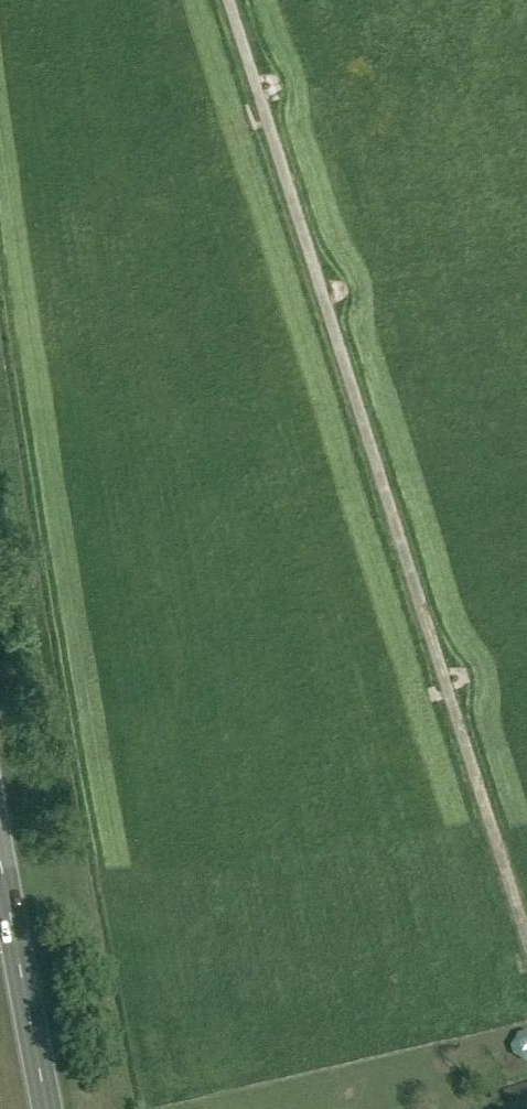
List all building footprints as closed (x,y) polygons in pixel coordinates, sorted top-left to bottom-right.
[(520,1088),(506,1092),(512,1108),(526,1108),(520,1088)]
